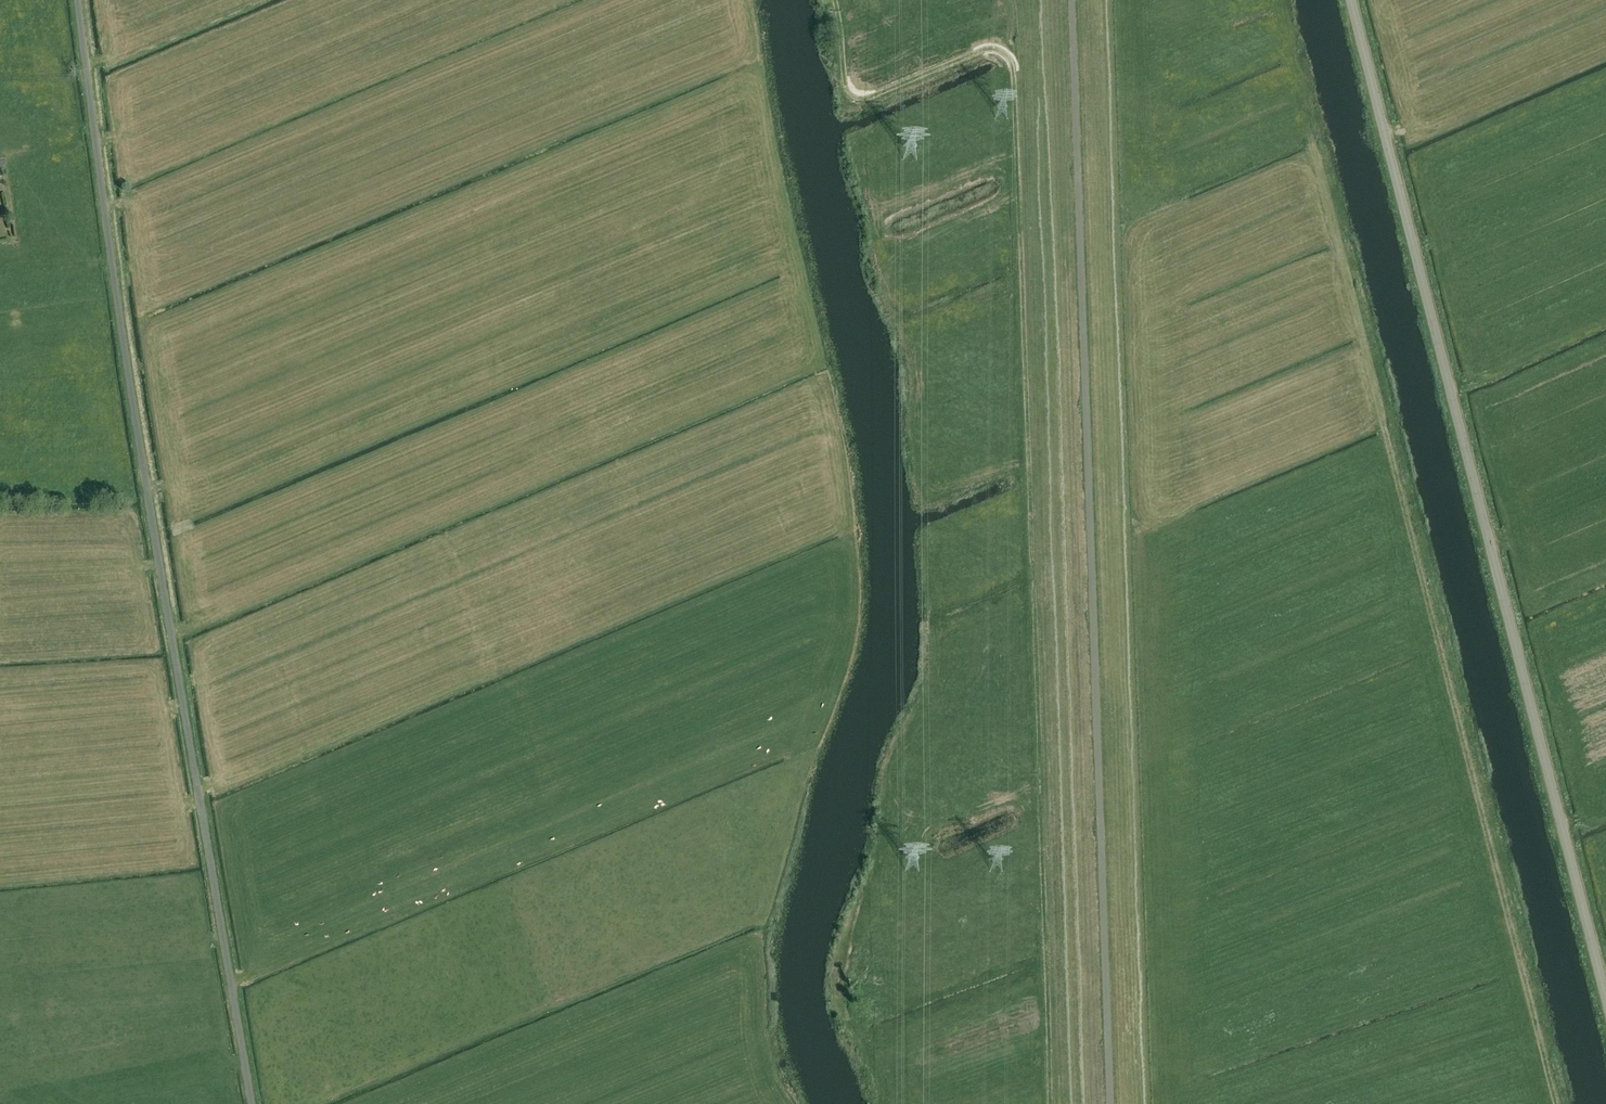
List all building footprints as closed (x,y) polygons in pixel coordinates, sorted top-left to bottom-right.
[(1580,476),(1563,476),(1563,491),(1580,490),(1580,476)]
